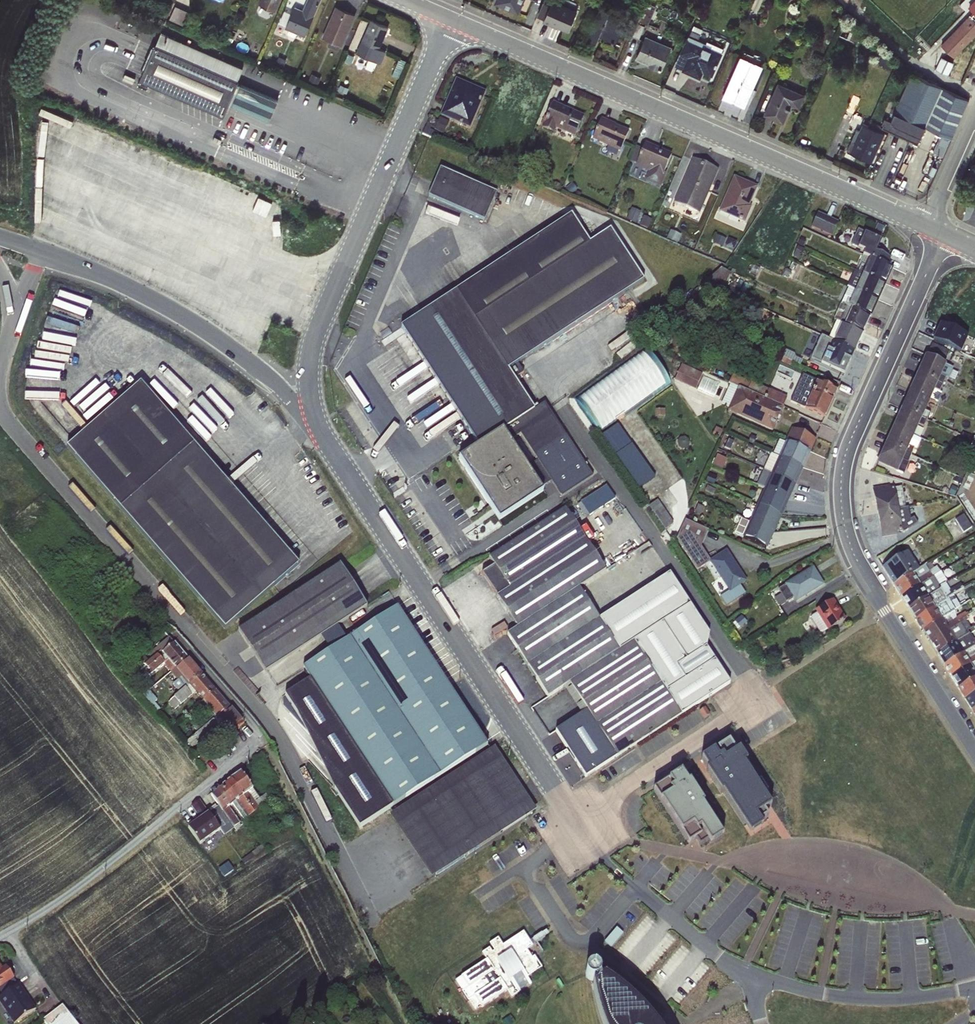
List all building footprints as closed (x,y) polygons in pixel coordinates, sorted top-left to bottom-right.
[(258,4),(275,11),(280,0),(260,0),(258,4)] [(302,9),(294,6),(285,28),(288,29),(296,33),(305,36),(320,0),(306,0),(302,9)] [(493,3),(518,14),(524,0),(495,0),(493,3)] [(542,21),(567,31),(576,10),(551,0),(549,4),(543,2),(537,15),(543,18),(542,21)] [(175,5),(168,19),(186,27),(192,13),(175,5)] [(355,14),(335,5),(321,37),(341,46),(355,14)] [(599,7),(585,40),(595,44),(599,36),(615,44),(624,24),(607,16),(609,11),(599,7)] [(974,35),(974,17),(969,12),(940,43),(955,57),(974,35)] [(387,27),(370,19),(361,40),(378,48),(387,27)] [(139,79),(223,116),(229,103),(238,82),(238,79),(243,68),(161,32),(156,44),(154,43),(151,51),(146,62),(142,71),(139,79)] [(671,46),(645,35),(635,58),(647,64),(647,66),(659,71),(659,69),(661,70),(671,46)] [(703,72),(712,76),(721,56),(721,53),(688,35),(679,53),(687,57),(681,70),(699,79),(703,72)] [(721,97),(744,107),(763,65),(759,63),(762,58),(743,50),(739,57),(721,97)] [(916,145),(941,87),(911,74),(898,102),(895,102),(887,119),(884,118),(881,122),(882,124),(881,128),(916,145)] [(470,129),(486,91),(455,78),(439,116),(470,129)] [(278,99),(238,82),(229,103),(268,120),(278,99)] [(777,82),(762,114),(782,123),(791,105),(799,108),(805,94),(777,82)] [(575,138),(584,116),(553,102),(541,128),(554,134),(556,130),(575,138)] [(70,126),(71,121),(62,118),(53,144),(77,152),(88,120),(80,117),(76,128),(70,126)] [(629,132),(601,118),(591,140),(620,152),(629,132)] [(871,162),(884,133),(862,123),(859,130),(856,129),(850,142),(852,143),(848,152),(871,162)] [(672,154),(645,143),(635,166),(662,177),(672,154)] [(692,159),(673,203),(699,214),(719,170),(692,159)] [(440,170),(428,197),(484,221),(501,182),(492,179),(488,190),(440,170)] [(718,212),(745,223),(752,207),(750,206),(758,187),(734,176),(718,212)] [(266,235),(279,203),(256,194),(253,201),(247,198),(246,201),(257,206),(249,228),(266,235)] [(833,234),(840,220),(818,210),(812,225),(833,234)] [(571,215),(401,328),(478,446),(534,409),(513,379),(508,370),(517,364),(643,281),(610,230),(590,244),(571,215)] [(861,256),(868,259),(887,265),(891,259),(877,251),(882,240),(858,230),(851,245),(857,248),(857,249),(863,252),(861,256)] [(894,268),(887,265),(868,259),(865,267),(862,264),(858,272),(886,284),(894,268)] [(727,286),(731,269),(717,266),(713,282),(727,286)] [(855,270),(847,287),(879,300),(886,284),(858,272),(855,270)] [(840,301),(848,305),(871,318),(879,300),(847,287),(840,301)] [(246,331),(254,298),(248,297),(241,330),(246,331)] [(848,305),(840,322),(865,332),(871,318),(848,305)] [(840,322),(833,341),(855,351),(865,332),(840,322)] [(930,352),(949,358),(952,348),(973,354),(974,347),(974,335),(939,324),(930,352)] [(844,373),(855,351),(833,341),(822,335),(811,359),(821,362),(821,364),(842,374),(844,373)] [(646,347),(573,399),(599,435),(672,383),(646,347)] [(925,355),(917,372),(943,385),(946,378),(948,379),(953,367),(925,355)] [(517,364),(508,370),(513,379),(523,373),(517,364)] [(680,365),(677,383),(698,387),(702,369),(680,365)] [(727,411),(773,431),(787,397),(732,372),(729,380),(722,378),(719,387),(726,390),(721,404),(728,407),(727,411)] [(940,392),(943,385),(917,372),(909,389),(930,400),(938,404),(943,393),(940,392)] [(802,374),(794,394),(808,400),(804,408),(825,417),(837,389),(802,374)] [(139,384),(67,448),(226,628),(299,565),(139,384)] [(925,411),(930,400),(909,389),(901,408),(927,420),(930,413),(925,411)] [(478,446),(458,459),(498,521),(542,492),(540,488),(551,481),(560,496),(593,475),(545,402),(534,409),(478,446)] [(924,427),(927,420),(901,408),(893,426),(914,435),(919,425),(924,427)] [(640,488),(656,476),(618,423),(601,435),(640,488)] [(921,439),(914,435),(893,426),(885,443),(911,456),(914,449),(916,450),(921,439)] [(779,439),(772,452),(803,467),(810,451),(815,439),(791,427),(786,441),(779,439)] [(903,474),(911,456),(885,443),(876,463),(895,471),(903,474)] [(796,483),(803,467),(772,452),(770,453),(762,470),(796,483)] [(724,468),(728,457),(719,454),(715,465),(724,468)] [(789,500),(796,483),(762,470),(756,484),(764,487),(789,500)] [(581,500),(590,514),(617,498),(608,484),(581,500)] [(872,488),(877,513),(905,508),(901,486),(888,488),(888,485),(872,488)] [(782,517),(789,500),(764,487),(756,506),(782,517)] [(667,528),(675,522),(659,499),(650,505),(667,528)] [(775,533),(782,517),(756,506),(749,522),(775,533)] [(579,587),(606,570),(566,508),(489,557),(494,565),(481,574),(517,628),(579,587)] [(910,530),(905,508),(877,513),(882,538),(899,535),(898,533),(910,530)] [(965,531),(974,526),(966,512),(956,518),(965,531)] [(768,548),(775,533),(749,522),(741,518),(733,534),(743,539),(768,548)] [(708,530),(685,519),(676,539),(696,570),(704,565),(715,580),(720,577),(729,592),(747,581),(726,549),(709,560),(701,546),(708,530)] [(340,565),(238,630),(265,672),(367,606),(340,565)] [(778,589),(786,602),(793,598),(796,603),(824,585),(819,577),(813,566),(778,589)] [(621,650),(634,642),(681,714),(730,683),(707,648),(709,634),(670,573),(600,619),(621,650)] [(899,597),(920,584),(913,573),(892,586),(899,597)] [(906,608),(927,595),(920,584),(899,597),(906,608)] [(600,619),(579,587),(507,634),(548,697),(563,687),(581,714),(586,710),(616,757),(681,714),(634,642),(621,650),(600,619)] [(913,619),(934,606),(927,595),(906,608),(913,619)] [(819,633),(822,634),(846,619),(834,599),(815,611),(816,613),(810,617),(819,633)] [(397,606),(303,667),(310,678),(286,694),(332,789),(358,827),(392,805),(487,744),(397,606)] [(920,630),(941,618),(934,606),(913,619),(920,630)] [(928,642),(948,629),(941,618),(920,630),(928,642)] [(935,653),(955,640),(948,629),(928,642),(935,653)] [(163,653),(175,643),(173,641),(171,637),(152,653),(154,656),(160,651),(163,653)] [(942,664),(962,651),(955,640),(935,653),(942,664)] [(154,656),(132,675),(136,679),(139,677),(144,681),(165,663),(172,671),(188,658),(175,643),(163,653),(160,651),(154,656)] [(949,675),(969,662),(962,651),(942,664),(949,675)] [(172,671),(171,672),(185,689),(202,674),(188,658),(172,671)] [(974,674),(974,672),(969,662),(949,675),(956,686),(974,674)] [(169,703),(173,707),(175,709),(196,692),(204,701),(216,691),(202,674),(185,689),(175,698),(169,703)] [(974,690),(974,674),(956,686),(963,697),(974,690)] [(974,705),(974,690),(963,697),(970,709),(974,705)] [(169,703),(175,698),(168,691),(160,699),(166,705),(169,703)] [(216,691),(204,701),(218,717),(230,706),(216,691)] [(201,705),(209,715),(214,720),(218,717),(204,701),(201,705)] [(199,732),(188,741),(194,748),(216,729),(219,732),(221,730),(227,737),(244,723),(230,706),(218,717),(214,720),(199,732)] [(199,732),(214,720),(209,715),(194,728),(199,732)] [(694,761),(745,834),(758,825),(755,821),(764,815),(762,812),(771,806),(725,739),(694,761)] [(431,879),(537,810),(495,746),(389,815),(431,879)] [(248,769),(231,780),(257,817),(263,813),(256,803),(260,800),(249,785),(255,780),(248,769)] [(681,772),(653,790),(688,844),(696,840),(700,846),(709,840),(705,834),(716,827),(702,805),(704,804),(690,782),(688,783),(681,772)] [(231,780),(221,788),(233,804),(245,821),(249,817),(252,821),(257,817),(231,780)] [(219,807),(209,814),(220,830),(224,835),(239,824),(228,808),(233,804),(221,788),(211,796),(219,807)] [(200,845),(220,830),(209,814),(199,800),(191,806),(200,819),(188,828),(200,845)] [(722,837),(716,827),(705,834),(709,840),(711,844),(722,837)] [(262,846),(252,854),(255,857),(265,850),(262,846)] [(214,848),(206,854),(215,866),(223,860),(214,848)] [(242,861),(244,864),(255,857),(252,854),(242,861)] [(532,946),(523,932),(503,945),(498,937),(489,943),(494,951),(492,952),(489,947),(481,952),(486,960),(455,981),(475,1011),(506,991),(511,998),(532,984),(528,978),(542,968),(534,957),(532,958),(526,950),(532,946)] [(586,969),(585,972),(585,974),(586,977),(588,979),(590,980),(592,981),(595,980),(597,979),(599,978),(600,975),(600,973),(599,970),(598,968),(596,967),(593,966),(591,966),(588,968),(586,969)] [(1,986),(6,983),(13,978),(6,968),(1,971),(0,969),(0,987),(1,986)] [(602,1023),(654,1023),(644,1012),(631,999),(619,989),(604,978),(593,986),(597,1008),(602,1023)] [(10,990),(6,983),(1,986),(6,993),(10,990)] [(0,997),(0,1004),(5,1011),(7,1010),(15,1023),(33,1012),(24,998),(25,997),(18,985),(10,990),(6,993),(0,997)] [(24,998),(33,1012),(34,1010),(25,997),(24,998)] [(64,1007),(63,1005),(53,1013),(43,1021),(64,1007)] [(77,1023),(64,1007),(43,1021),(45,1023),(77,1023)] [(5,1011),(13,1023),(14,1023),(15,1023),(7,1010),(5,1011)]
